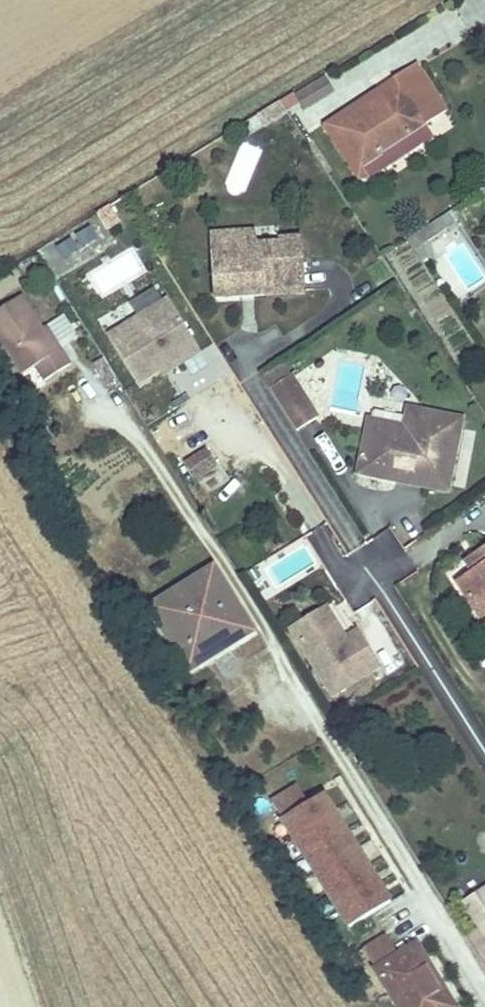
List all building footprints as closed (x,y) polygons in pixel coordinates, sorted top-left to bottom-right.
[(305,111),(333,91),(321,75),(293,95),(305,111)] [(400,87),(336,128),(360,166),(423,124),(400,87)] [(96,214),(105,231),(120,223),(110,206),(96,214)] [(215,229),(216,242),(243,241),(243,247),(261,246),(260,226),(215,229)] [(66,259),(97,241),(89,228),(58,246),(66,259)] [(243,241),(216,242),(221,301),(246,300),(246,294),(265,293),(265,298),(311,296),(307,235),(284,236),(285,244),(261,246),(243,247),(243,241)] [(176,368),(200,353),(169,301),(108,337),(136,385),(160,370),(168,365),(171,370),(176,368)] [(0,320),(0,340),(26,382),(40,373),(50,389),(76,372),(67,356),(59,361),(25,304),(0,320)] [(168,365),(160,370),(163,375),(171,370),(168,365)] [(293,378),(270,392),(297,434),(319,420),(293,378)] [(368,431),(417,439),(422,412),(409,410),(407,425),(371,418),(368,431)] [(425,490),(450,495),(464,420),(422,412),(417,439),(368,431),(359,477),(400,484),(401,477),(427,481),(425,490)] [(205,447),(182,463),(194,482),(218,466),(205,447)] [(401,477),(400,484),(425,490),(427,481),(401,477)] [(477,577),(484,573),(484,559),(484,558),(470,567),(477,577)] [(216,572),(149,615),(181,665),(227,635),(236,649),(257,635),(216,572)] [(477,577),(463,587),(478,611),(484,606),(484,573),(477,577)] [(292,632),(299,644),(334,623),(326,610),(292,632)] [(334,623),(299,644),(334,700),(381,670),(359,635),(346,643),(334,623)] [(324,798),(281,826),(349,932),(393,906),(324,798)] [(464,904),(479,930),(465,938),(484,971),(484,891),(464,904)] [(362,956),(376,979),(399,964),(385,941),(362,956)] [(376,979),(394,1006),(451,1006),(417,953),(399,964),(376,979)]
